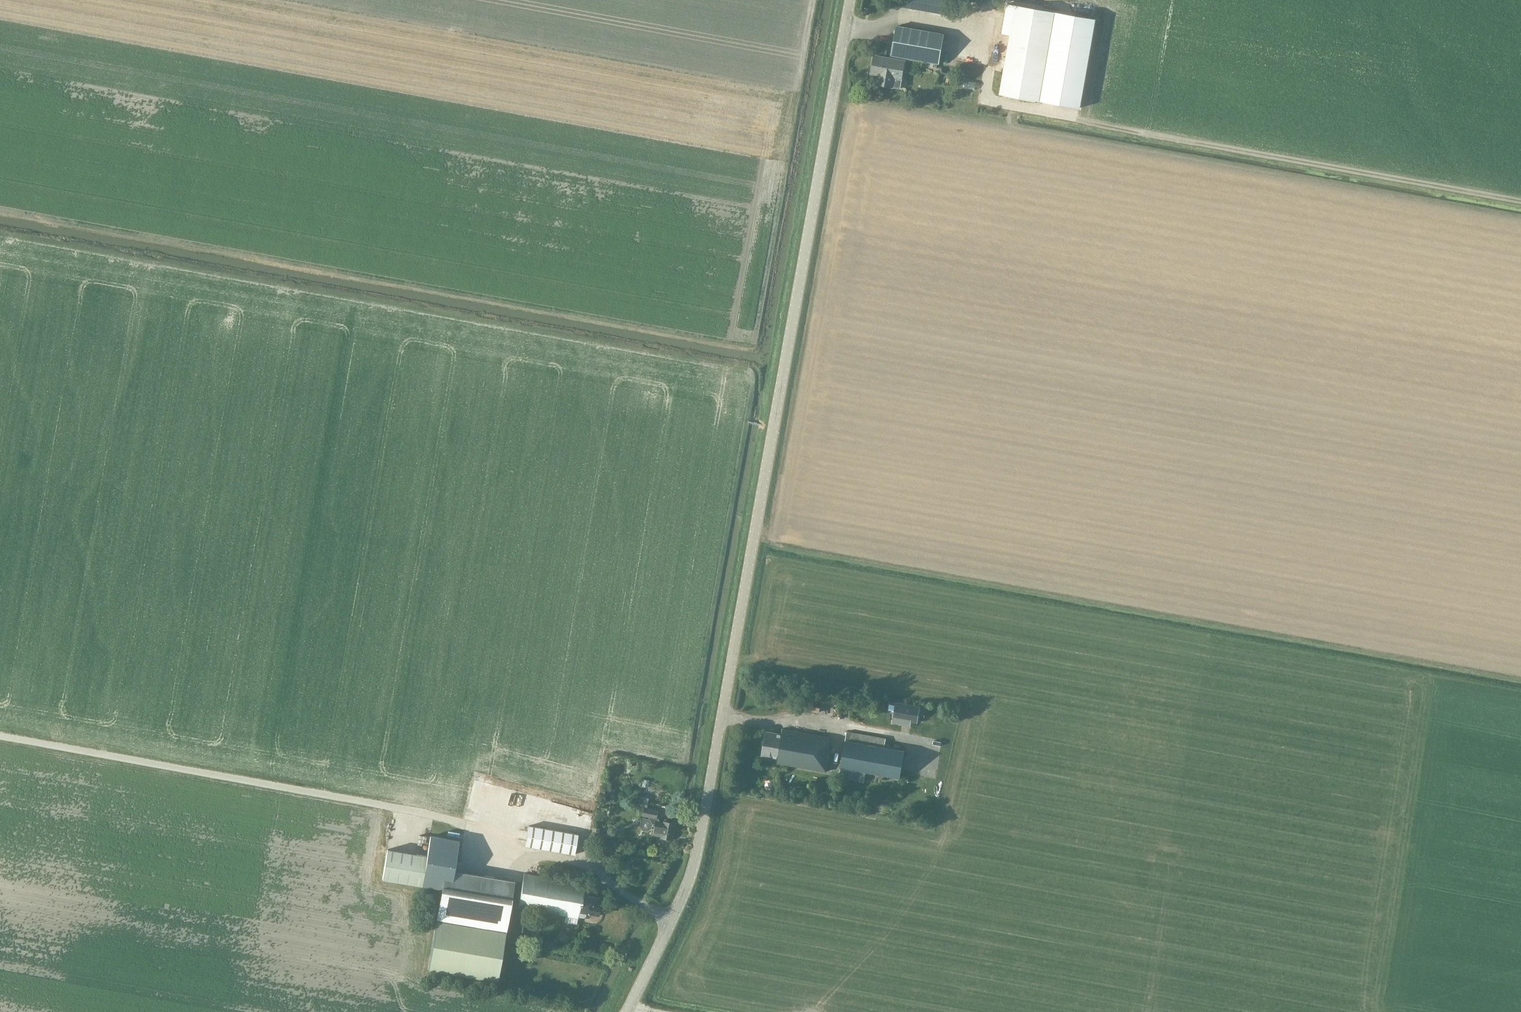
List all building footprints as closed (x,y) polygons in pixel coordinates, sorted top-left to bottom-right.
[(1014,5),(1006,3),(1001,32),(1009,34),(1014,5)] [(1039,101),(1055,12),(1014,5),(1009,34),(999,94),(1039,101)] [(1055,12),(1039,101),(1079,108),(1095,19),(1055,12)] [(894,41),(891,56),(939,64),(944,34),(896,25),(894,41)] [(874,56),(871,73),(879,75),(877,85),(892,87),(893,77),(901,79),(905,61),(874,56)] [(818,712),(820,702),(802,698),(800,709),(818,712)] [(895,702),(892,722),(901,724),(902,717),(911,718),(910,721),(913,721),(916,706),(895,702)] [(769,757),(777,758),(776,763),(827,772),(831,748),(829,747),(830,737),(782,729),(781,734),(766,731),(762,755),(764,756),(764,758),(769,759),(769,757)] [(846,731),(839,768),(900,778),(905,750),(884,747),(885,738),(846,731)] [(638,806),(637,813),(642,814),(641,816),(648,817),(648,819),(644,818),(640,821),(639,826),(642,830),(647,831),(651,828),(653,828),(652,834),(660,836),(660,837),(665,838),(670,839),(673,823),(668,822),(658,821),(658,819),(657,818),(655,818),(657,809),(638,806)] [(574,854),(577,834),(528,826),(525,845),(574,854)] [(591,836),(598,837),(600,829),(593,827),(591,836)] [(458,841),(439,837),(429,836),(426,856),(421,885),(441,888),(436,919),(427,969),(497,980),(506,930),(514,880),(454,870),(458,841)] [(387,849),(382,878),(421,885),(426,856),(387,849)] [(523,874),(517,906),(579,918),(579,916),(588,918),(589,914),(598,915),(600,906),(599,906),(601,898),(583,895),(585,885),(523,874)]
